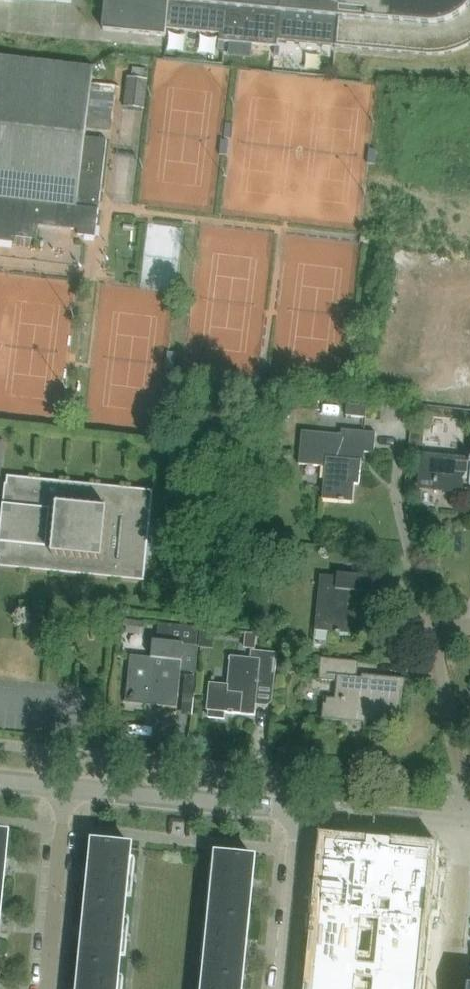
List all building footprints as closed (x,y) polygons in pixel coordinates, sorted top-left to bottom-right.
[(103,30),(165,36),(166,29),(175,30),(219,34),(219,41),(240,43),(277,47),(277,46),(278,41),(426,55),(429,55),(435,54),(440,54),(448,53),(452,51),(460,49),(464,47),(469,45),(469,44),(469,0),(106,0),(103,30)] [(15,243),(15,237),(37,240),(38,226),(78,230),(78,235),(96,238),(107,140),(86,137),(94,67),(0,56),(0,241),(15,243)] [(144,109),(147,80),(128,78),(124,107),(144,109)] [(366,406),(347,405),(346,417),(365,418),(366,406)] [(374,455),(376,434),(342,431),(341,436),(302,432),(298,465),(325,468),(321,500),(352,504),(354,485),(358,486),(362,453),(374,455)] [(464,484),(469,484),(469,458),(469,460),(423,456),(420,488),(461,492),(462,484),(464,484)] [(153,491),(7,477),(6,485),(5,484),(0,532),(0,535),(0,567),(144,582),(153,491)] [(373,578),(350,576),(338,575),(338,578),(320,576),(316,631),(354,634),(356,613),(347,613),(349,591),(372,593),(373,578)] [(195,672),(198,646),(198,645),(195,645),(196,634),(159,630),(157,641),(155,641),(153,658),(130,655),(125,702),(177,707),(180,671),(195,672)] [(257,634),(245,633),(243,649),(256,650),(257,634)] [(228,686),(210,684),(207,711),(209,711),(208,718),(224,719),(225,713),(255,716),(258,685),(274,687),(278,654),(252,651),(251,659),(231,657),(228,686)] [(357,677),(358,662),(321,658),(319,679),(340,681),(339,699),(326,698),(326,704),(324,704),(322,718),(333,719),(333,717),(358,719),(359,710),(399,714),(402,688),(404,688),(405,679),(368,676),(367,680),(361,680),(361,678),(357,677)] [(312,988),(418,988),(432,853),(328,842),(312,988)] [(89,904),(124,907),(130,849),(130,847),(94,844),(89,904)] [(212,916),(247,919),(253,860),(218,856),(217,858),(212,916)] [(83,963),(119,967),(124,907),(89,904),(83,963)] [(206,975),(241,979),(247,919),(212,916),(206,975)] [(119,967),(83,963),(81,988),(117,988),(119,967)] [(241,979),(206,975),(204,988),(240,988),(241,979)]
